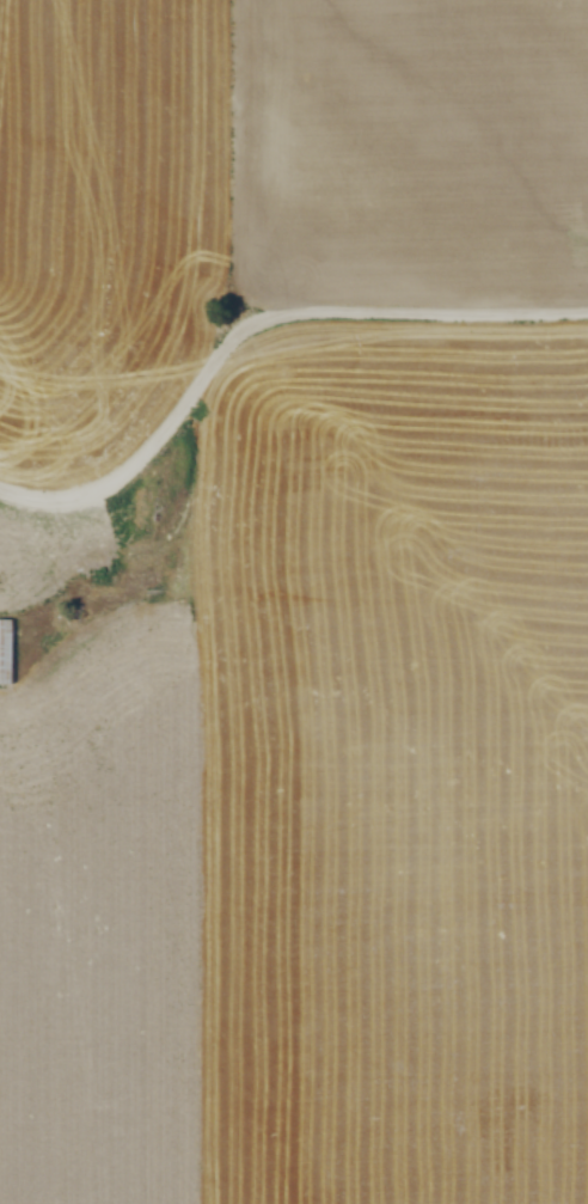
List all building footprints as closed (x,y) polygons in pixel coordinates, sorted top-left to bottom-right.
[(15,686),(15,619),(0,619),(0,686),(15,686)]
